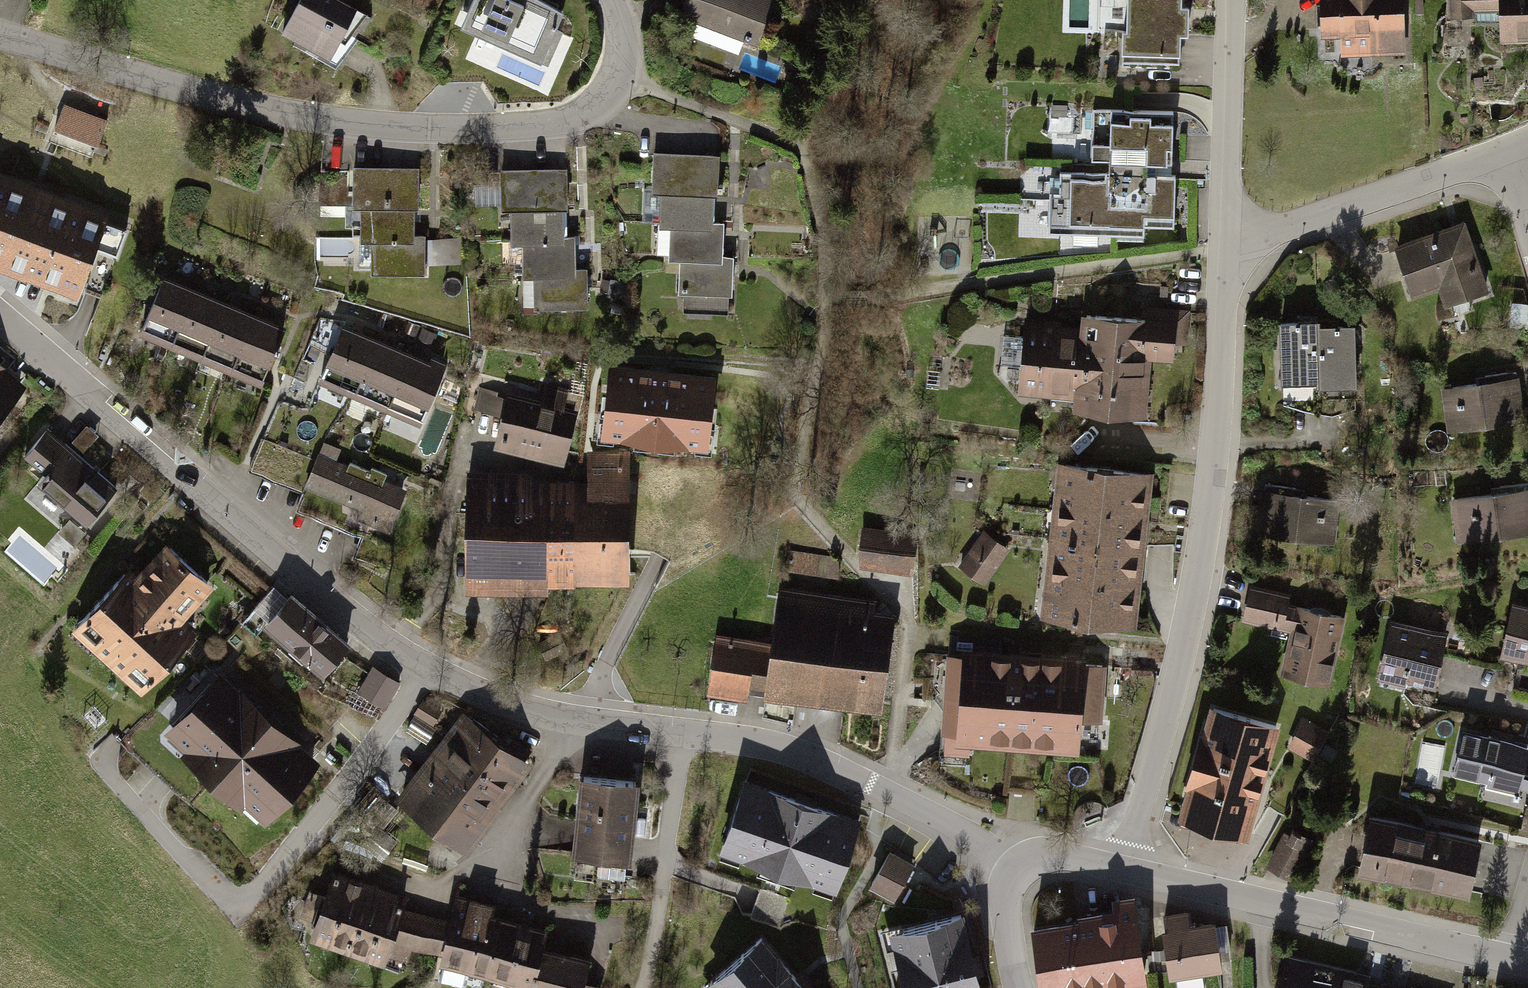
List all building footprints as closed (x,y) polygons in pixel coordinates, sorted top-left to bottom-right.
[(294,37),(346,63),(370,17),(337,0),(313,0),(294,37)] [(463,30),(543,64),(564,15),(537,0),(477,0),(463,30)] [(694,13),(761,45),(777,12),(751,0),(700,0),(694,13)] [(1124,29),(1119,29),(1119,58),(1176,59),(1176,31),(1185,31),(1185,3),(1178,3),(1178,0),(1125,0),(1124,29)] [(1330,57),(1409,55),(1408,0),(1328,0),(1330,57)] [(1453,19),(1497,19),(1498,45),(1527,45),(1527,0),(1453,0),(1453,19)] [(109,117),(65,100),(55,128),(98,144),(109,117)] [(1149,174),(1149,159),(1167,159),(1168,110),(1090,108),(1088,158),(1107,158),(1107,173),(1056,171),(1055,190),(1044,189),(1043,231),(1141,233),(1141,223),(1171,224),(1172,174),(1149,174)] [(672,168),(678,322),(736,320),(730,166),(672,168)] [(74,289),(104,209),(0,169),(0,261),(74,289)] [(372,179),(376,271),(438,269),(435,177),(372,179)] [(523,183),(524,308),(583,308),(582,183),(523,183)] [(1461,221),(1395,244),(1412,290),(1435,282),(1443,305),(1486,290),(1461,221)] [(175,285),(153,334),(270,384),(291,335),(175,285)] [(1031,334),(1023,394),(1090,403),(1087,425),(1157,434),(1171,335),(1095,325),(1093,342),(1031,334)] [(1355,326),(1288,330),(1292,389),(1358,385),(1355,326)] [(346,328),(325,379),(422,420),(442,367),(346,328)] [(0,367),(0,408),(20,384),(0,367)] [(717,379),(609,368),(601,442),(709,454),(717,379)] [(1518,371),(1443,384),(1451,430),(1526,417),(1518,371)] [(516,398),(503,451),(572,468),(585,416),(516,398)] [(61,433),(35,460),(58,481),(45,495),(81,529),(100,509),(110,519),(130,498),(61,433)] [(328,460),(301,507),(373,549),(400,502),(328,460)] [(483,486),(481,592),(639,596),(642,467),(600,466),(600,489),(483,486)] [(1164,486),(1065,472),(1044,627),(1144,640),(1164,486)] [(1449,499),(1455,542),(1527,532),(1527,488),(1449,499)] [(1270,495),(1259,536),(1332,555),(1343,515),(1270,495)] [(872,543),(867,566),(919,577),(923,553),(872,543)] [(984,544),(967,573),(987,584),(1004,555),(984,544)] [(139,577),(85,635),(154,700),(211,640),(196,625),(224,596),(178,554),(148,586),(139,577)] [(268,611),(286,590),(278,582),(259,603),(268,611)] [(1259,596),(1251,629),(1300,641),(1290,684),(1332,694),(1351,620),(1259,596)] [(723,643),(716,693),(884,715),(898,614),(787,599),(780,651),(723,643)] [(1498,655),(1527,662),(1527,605),(1512,601),(1498,655)] [(304,604),(282,628),(331,672),(353,648),(304,604)] [(1391,622),(1379,676),(1439,688),(1450,635),(1391,622)] [(956,660),(950,749),(1089,759),(1095,670),(956,660)] [(373,667),(358,694),(384,709),(400,682),(373,667)] [(315,758),(214,672),(160,735),(261,821),(315,758)] [(1282,724),(1210,703),(1176,819),(1248,840),(1282,724)] [(470,721),(410,806),(490,862),(549,776),(470,721)] [(1334,746),(1308,734),(1297,757),(1324,769),(1334,746)] [(1457,783),(1523,798),(1527,775),(1527,755),(1467,742),(1457,783)] [(856,819),(740,780),(715,852),(831,892),(856,819)] [(588,782),(580,861),(643,867),(651,788),(588,782)] [(1293,875),(1316,836),(1292,821),(1269,861),(1293,875)] [(1379,824),(1366,878),(1484,905),(1497,852),(1379,824)] [(871,882),(899,894),(915,857),(888,845),(871,882)] [(325,948),(421,976),(426,960),(523,987),(601,987),(605,974),(558,960),(565,936),(471,909),(464,931),(418,917),(422,907),(344,884),(325,948)] [(1035,920),(1044,987),(1076,987),(1145,978),(1135,906),(1035,920)] [(883,931),(897,987),(976,987),(958,912),(883,931)] [(1207,923),(1167,930),(1173,971),(1214,965),(1207,923)] [(757,936),(698,987),(699,987),(802,987),(757,936)] [(1292,987),(1364,987),(1298,969),(1292,987)]
